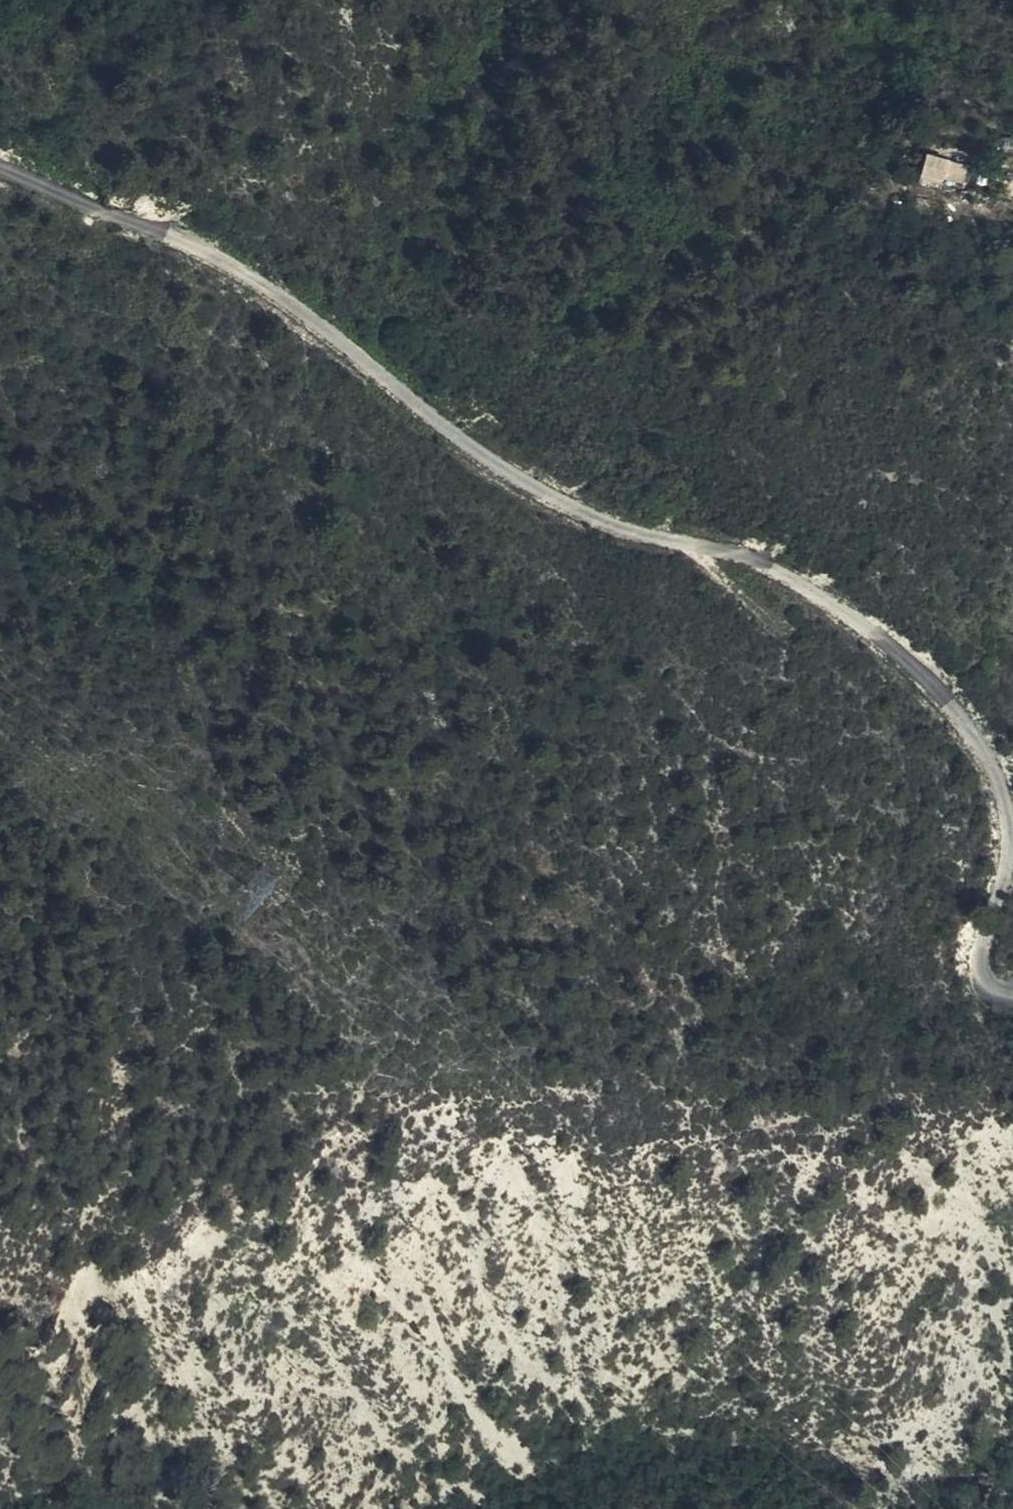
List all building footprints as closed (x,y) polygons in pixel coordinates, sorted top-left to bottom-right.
[(922,189),(939,192),(942,177),(966,182),(971,158),(929,150),(922,189)]
